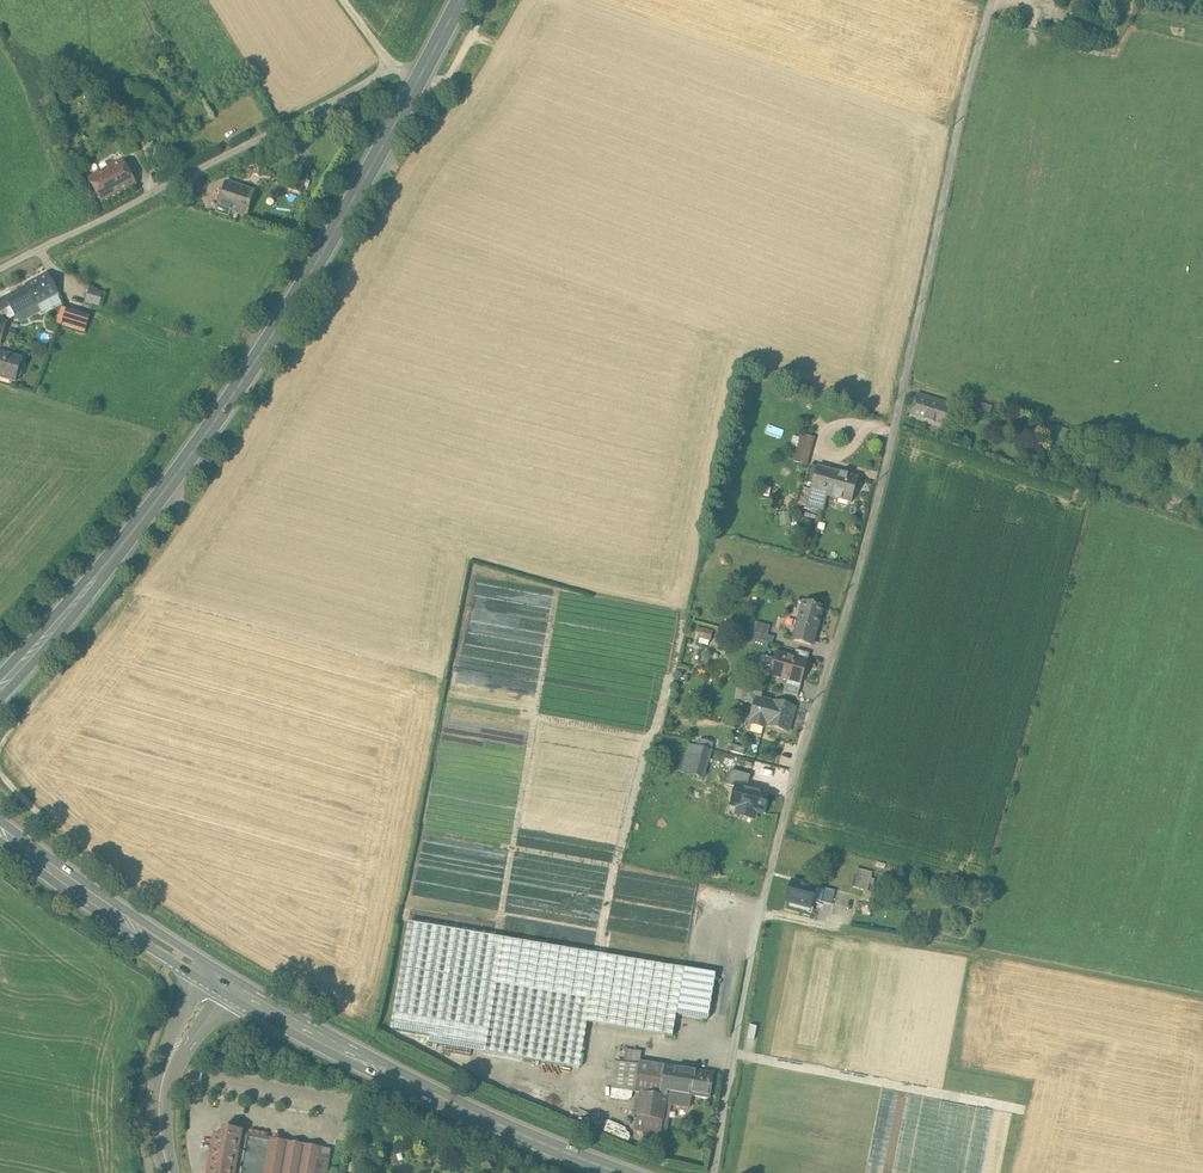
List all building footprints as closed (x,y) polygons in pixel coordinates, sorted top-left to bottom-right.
[(132,140),(120,147),(126,158),(138,151),(132,140)] [(155,169),(148,157),(142,161),(148,173),(155,169)] [(123,160),(114,165),(112,160),(106,163),(108,168),(88,179),(102,203),(136,184),(123,160)] [(306,178),(291,173),(286,187),(301,192),(306,178)] [(255,192),(226,182),(218,206),(231,210),(247,215),(255,192)] [(231,210),(218,206),(215,212),(229,217),(231,210)] [(0,300),(0,312),(5,309),(11,319),(15,316),(37,305),(58,294),(47,275),(0,300)] [(92,288),(88,301),(104,305),(107,292),(92,288)] [(58,294),(37,305),(41,313),(62,302),(58,294)] [(90,318),(62,309),(57,324),(85,333),(90,318)] [(0,354),(0,377),(16,381),(22,360),(0,354)] [(946,404),(918,395),(911,417),(935,424),(935,425),(945,428),(952,406),(946,404)] [(992,406),(960,398),(957,408),(989,417),(992,406)] [(1044,438),(1062,440),(1064,427),(1045,424),(1044,438)] [(794,446),(792,461),(807,464),(812,437),(792,433),(790,445),(794,446)] [(815,468),(807,466),(804,478),(812,480),(815,468)] [(839,472),(816,466),(815,468),(812,480),(810,490),(825,494),(833,496),(839,472)] [(857,477),(839,472),(833,496),(851,501),(857,477)] [(825,494),(810,490),(806,504),(821,508),(825,494)] [(778,511),(780,524),(789,523),(787,510),(778,511)] [(822,607),(804,602),(793,640),(812,646),(822,607)] [(746,644),(769,649),(772,635),(767,634),(769,624),(751,620),(746,644)] [(699,627),(697,637),(710,639),(711,629),(699,627)] [(808,653),(803,652),(802,652),(797,650),(796,650),(794,657),(807,660),(809,654),(808,653)] [(794,657),(776,652),(774,660),(762,656),(757,673),(770,676),(801,684),(808,660),(807,660),(794,657)] [(763,689),(745,684),(741,700),(755,704),(757,698),(760,699),(763,689)] [(795,707),(774,701),(773,702),(760,699),(757,698),(755,704),(750,720),(753,721),(752,724),(764,728),(764,724),(767,725),(767,726),(788,731),(795,707)] [(711,750),(689,744),(682,772),(703,778),(711,750)] [(745,748),(732,744),(730,751),(743,755),(745,748)] [(754,781),(736,777),(739,768),(724,765),(723,770),(716,800),(716,801),(715,806),(728,810),(729,804),(730,804),(731,800),(750,805),(748,812),(758,814),(760,807),(767,809),(773,786),(754,781)] [(756,772),(739,767),(739,768),(736,777),(754,781),(756,772)] [(871,877),(855,873),(851,887),(867,891),(869,884),(873,885),(875,879),(871,878),(871,877)] [(824,890),(793,881),(788,902),(810,909),(812,902),(820,904),(821,902),(824,890)] [(835,891),(824,888),(824,890),(821,902),(832,905),(835,891)] [(818,909),(816,917),(829,919),(831,906),(824,904),(823,910),(818,909)] [(428,1043),(484,1052),(503,938),(410,922),(392,1029),(429,1035),(428,1043)] [(684,968),(503,938),(484,1052),(579,1068),(587,1022),(672,1037),(676,1013),(684,968)] [(716,973),(684,968),(676,1013),(708,1019),(716,973)] [(642,1051),(627,1049),(624,1063),(639,1065),(640,1062),(642,1051)] [(664,1066),(642,1062),(640,1062),(639,1065),(624,1063),(615,1061),(611,1088),(641,1093),(641,1092),(667,1096),(668,1091),(660,1090),(664,1066)] [(714,1074),(664,1066),(660,1090),(668,1091),(667,1096),(666,1104),(671,1105),(690,1108),(691,1095),(710,1098),(714,1074)] [(667,1096),(641,1092),(641,1093),(637,1116),(663,1120),(666,1104),(667,1096)] [(663,1120),(637,1116),(635,1130),(666,1135),(671,1105),(666,1104),(663,1120)] [(605,1120),(602,1127),(616,1133),(619,1125),(605,1120)] [(223,1127),(222,1135),(215,1134),(208,1172),(235,1172),(241,1139),(242,1130),(223,1127)] [(241,1139),(235,1172),(327,1172),(329,1158),(320,1156),(321,1147),(266,1138),(267,1133),(250,1130),(248,1140),(241,1139)] [(383,1145),(388,1156),(399,1151),(393,1139),(383,1145)]
